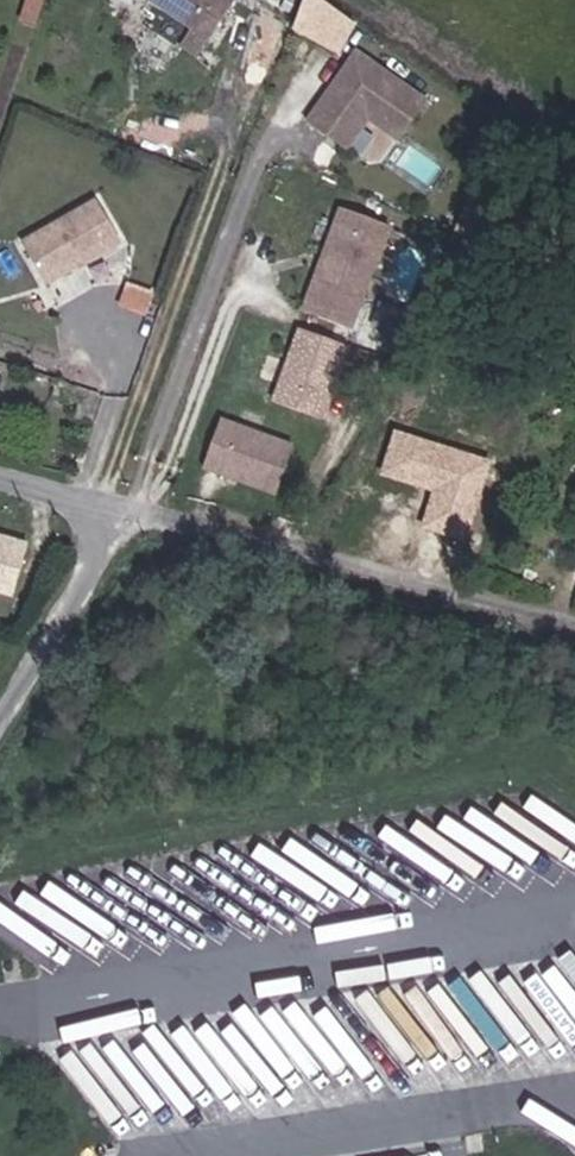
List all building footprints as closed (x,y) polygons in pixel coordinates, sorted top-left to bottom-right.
[(47,0),(29,0),(26,18),(43,21),(47,0)] [(169,4),(190,17),(200,0),(171,0),(169,4)] [(283,93),(325,121),(346,89),(377,110),(404,68),(332,20),(283,93)] [(132,238),(110,196),(35,235),(57,279),(132,238)] [(398,218),(350,200),(312,305),(360,323),(398,218)] [(356,340),(307,323),(282,398),(331,415),(356,340)] [(301,444),(228,419),(211,467),(284,493),(301,444)] [(393,427),(377,476),(433,495),(423,526),(469,541),(495,461),(393,427)] [(0,525),(0,586),(29,594),(45,539),(0,525)] [(345,839),(402,879),(415,861),(440,879),(459,852),(445,843),(447,839),(417,818),(405,835),(383,819),(371,837),(354,826),(345,839)] [(327,898),(344,873),(298,841),(287,857),(263,841),(243,870),(321,924),(334,904),(327,898)] [(497,979),(541,1035),(557,1023),(574,1046),(574,955),(571,950),(520,990),(506,972),(497,979)] [(133,1032),(108,1050),(142,1097),(167,1079),(133,1032)]
